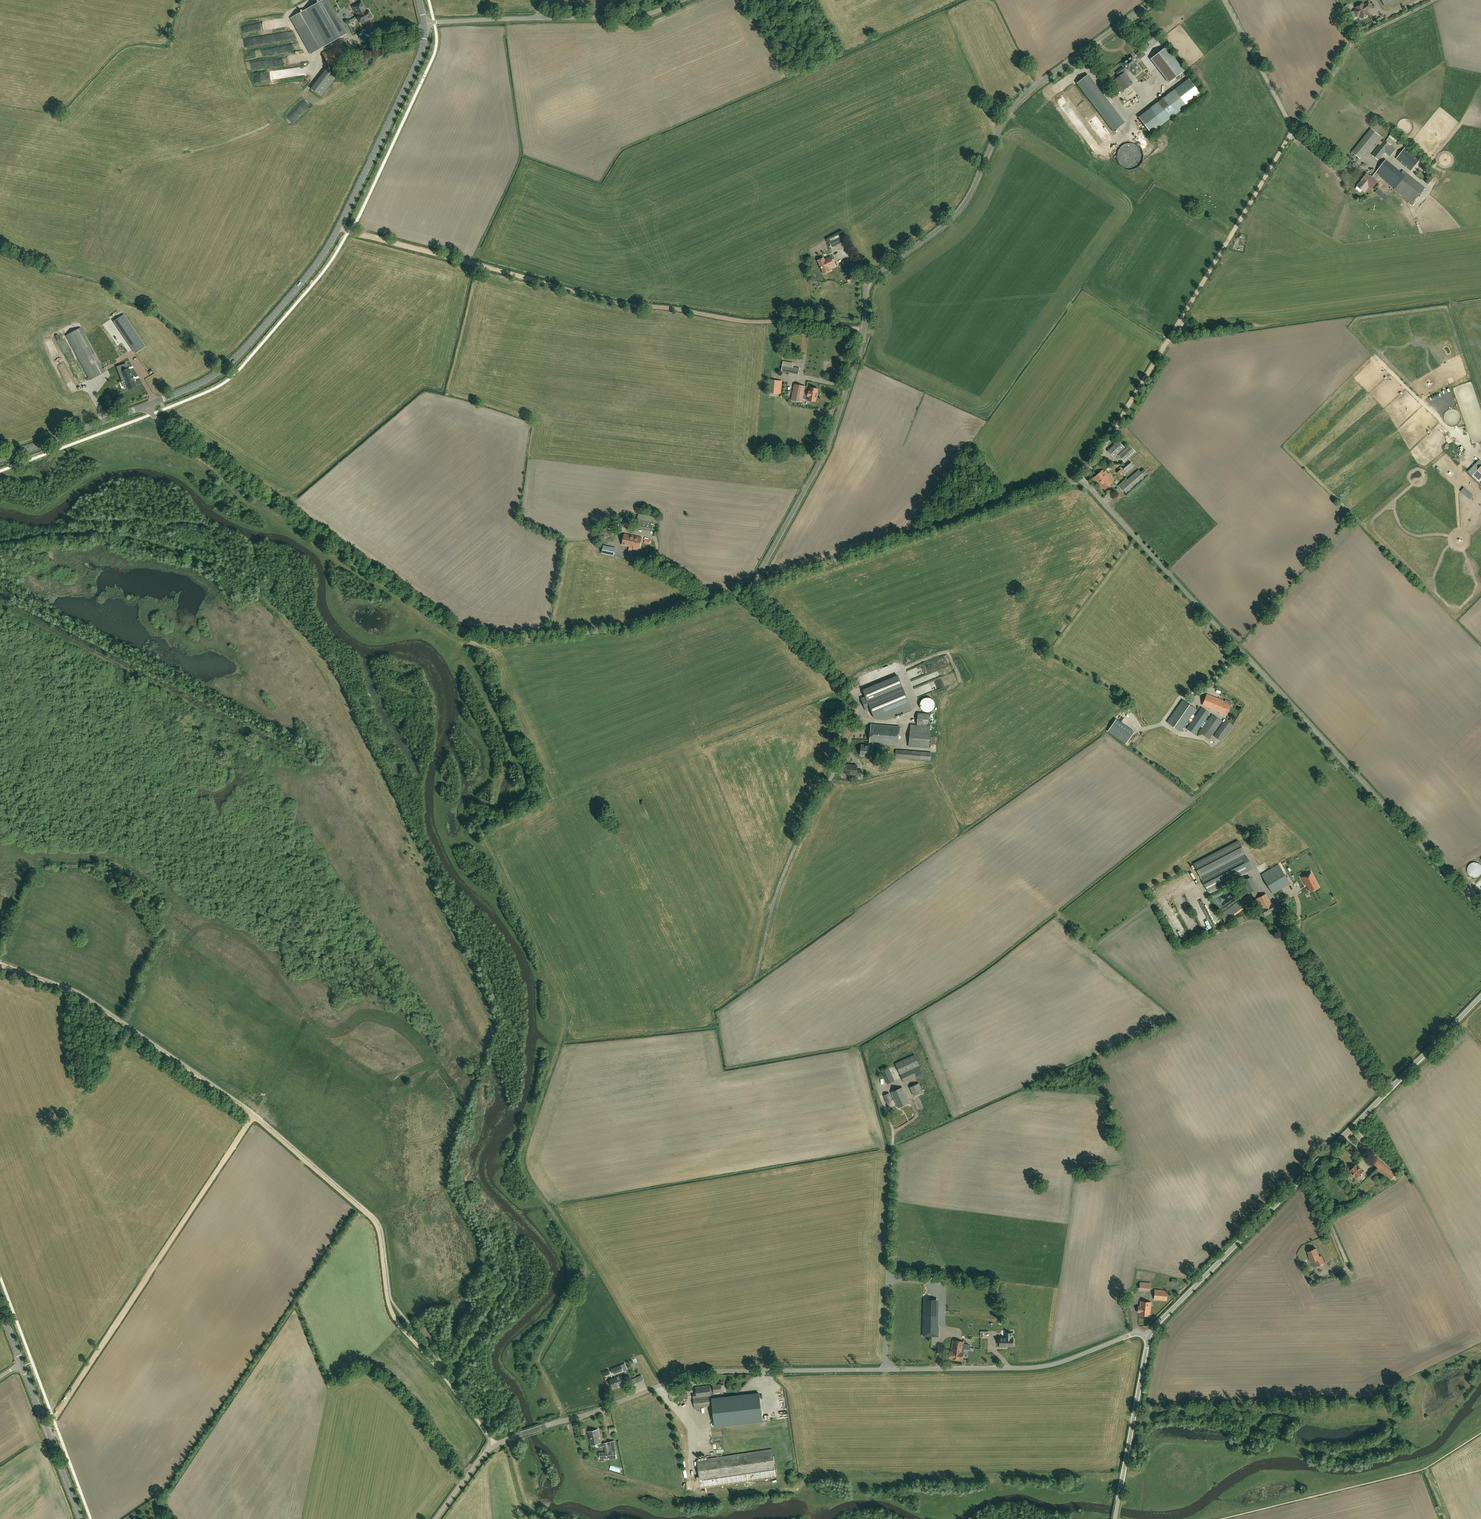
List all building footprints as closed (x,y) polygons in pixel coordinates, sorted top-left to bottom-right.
[(291,18),(311,54),(346,34),(327,0),(323,0),(291,18)] [(358,16),(362,13),(361,11),(365,9),(361,2),(352,7),(358,16)] [(1357,9),(1354,11),(1357,16),(1360,15),(1362,19),(1364,17),(1365,18),(1366,18),(1367,17),(1367,16),(1369,15),(1367,11),(1369,10),(1372,8),(1369,3),(1364,5),(1363,3),(1356,7),(1357,9)] [(366,11),(365,9),(361,11),(362,13),(358,16),(357,16),(361,23),(366,20),(371,17),(370,14),(370,13),(369,11),(368,11),(368,10),(366,11)] [(373,28),(373,27),(375,25),(373,20),(367,23),(370,30),(373,28)] [(262,32),(279,29),(278,21),(260,24),(262,32)] [(329,66),(345,58),(338,45),(322,53),(329,66)] [(1169,83),(1185,71),(1166,47),(1150,59),(1169,83)] [(1137,62),(1133,56),(1132,56),(1123,63),(1123,64),(1128,69),(1127,70),(1128,70),(1129,69),(1135,76),(1141,71),(1136,64),(1137,63),(1137,62)] [(1116,72),(1119,76),(1126,71),(1123,67),(1116,72)] [(321,97),(332,82),(337,76),(326,69),(311,89),(321,97)] [(1122,74),(1114,80),(1123,91),(1130,85),(1122,74)] [(1113,131),(1124,123),(1089,76),(1078,84),(1113,131)] [(1151,133),(1162,124),(1187,106),(1174,90),(1150,108),(1138,117),(1151,133)] [(1381,141),(1377,138),(1379,135),(1371,129),(1352,152),(1360,158),(1375,140),(1380,145),(1372,155),(1379,160),(1381,157),(1385,152),(1390,157),(1397,149),(1390,144),(1386,141),(1384,139),(1382,142),(1381,141)] [(1135,170),(1142,167),(1144,162),(1145,159),(1146,157),(1145,154),(1145,153),(1140,144),(1140,142),(1134,138),(1129,138),(1120,142),(1117,148),(1116,155),(1120,163),(1119,166),(1121,170),(1127,173),(1130,174),(1132,173),(1133,174),(1135,170)] [(1406,147),(1396,159),(1401,163),(1405,158),(1410,162),(1406,167),(1411,171),(1421,159),(1406,147)] [(1405,158),(1401,163),(1406,167),(1410,162),(1405,158)] [(1386,160),(1384,162),(1388,165),(1384,170),(1396,180),(1397,178),(1401,181),(1404,178),(1400,175),(1402,173),(1386,160)] [(1358,185),(1356,188),(1360,192),(1362,190),(1365,192),(1369,187),(1372,189),(1378,181),(1376,179),(1379,175),(1381,177),(1395,188),(1394,189),(1412,204),(1425,188),(1404,171),(1402,174),(1400,175),(1404,178),(1401,181),(1397,178),(1396,180),(1384,170),(1388,165),(1384,162),(1373,177),(1371,176),(1370,176),(1367,174),(1362,180),(1358,185)] [(832,247),(845,241),(843,235),(829,242),(832,247)] [(836,266),(831,256),(824,259),(824,257),(818,260),(824,274),(830,271),(829,269),(836,266)] [(135,353),(145,346),(129,323),(123,314),(114,321),(113,321),(135,353)] [(97,353),(99,356),(97,358),(81,328),(66,335),(90,380),(104,372),(111,369),(110,368),(118,364),(115,359),(128,352),(123,342),(121,344),(120,340),(97,353)] [(807,372),(814,372),(814,361),(806,361),(807,372)] [(816,361),(813,374),(823,375),(825,363),(816,361)] [(130,368),(128,369),(126,363),(116,367),(122,382),(125,381),(128,390),(137,386),(135,381),(134,377),(133,377),(130,368)] [(790,367),(782,366),(781,371),(789,372),(798,374),(799,368),(790,366),(790,367)] [(770,393),(781,394),(782,381),(771,380),(770,393)] [(809,391),(804,390),(805,386),(795,384),(791,400),(802,402),(803,399),(808,400),(816,402),(818,389),(810,387),(809,391)] [(1114,458),(1125,447),(1119,441),(1108,451),(1114,458)] [(1136,452),(1129,445),(1118,455),(1125,463),(1136,452)] [(1480,459),(1468,471),(1480,484),(1480,460),(1480,459)] [(1134,466),(1130,461),(1123,468),(1126,472),(1134,466)] [(1144,469),(1141,472),(1139,470),(1120,486),(1126,493),(1145,477),(1149,474),(1144,469)] [(1109,473),(1107,475),(1102,470),(1094,478),(1105,489),(1113,482),(1110,478),(1112,476),(1109,473)] [(650,531),(652,522),(653,517),(638,513),(637,519),(635,528),(650,531)] [(639,549),(642,537),(624,534),(622,545),(629,547),(633,548),(633,549),(637,550),(638,549),(639,549)] [(614,556),(615,548),(604,545),(602,553),(614,556)] [(932,694),(952,688),(951,684),(958,681),(955,674),(929,683),(932,694)] [(861,698),(866,711),(871,709),(875,718),(886,719),(912,709),(900,682),(898,676),(863,690),(865,696),(861,698)] [(1207,694),(1202,705),(1227,714),(1232,702),(1225,700),(1225,701),(1207,694)] [(932,706),(932,705),(932,703),(932,702),(931,701),(930,700),(929,699),(928,698),(927,698),(925,698),(924,698),(923,699),(922,699),(921,700),(920,701),(920,702),(919,703),(919,705),(919,706),(920,708),(920,709),(921,710),(922,710),(923,711),(925,711),(926,711),(927,711),(929,711),(930,710),(931,709),(931,708),(932,707),(932,706)] [(1196,709),(1182,700),(1167,722),(1180,731),(1196,709)] [(1209,713),(1201,708),(1187,729),(1195,734),(1209,713)] [(928,725),(929,714),(918,713),(917,724),(928,725)] [(1222,722),(1212,714),(1200,732),(1209,739),(1222,722)] [(1233,725),(1229,722),(1225,719),(1214,736),(1221,741),(1233,725)] [(1114,723),(1108,731),(1125,742),(1131,734),(1114,723)] [(898,745),(899,726),(871,724),(870,746),(865,746),(865,745),(861,745),(861,746),(860,755),(871,756),(872,751),(875,751),(876,747),(875,747),(875,743),(898,745)] [(928,748),(930,726),(911,724),(909,746),(928,748)] [(896,750),(896,757),(928,760),(930,760),(931,752),(929,752),(897,750),(896,750)] [(857,770),(857,765),(853,765),(853,766),(846,766),(846,774),(856,775),(856,776),(861,776),(862,770),(857,770)] [(1194,864),(1200,876),(1208,891),(1253,868),(1239,841),(1194,864)] [(1468,868),(1467,870),(1468,873),(1469,875),(1471,876),(1474,877),(1476,877),(1478,876),(1480,875),(1480,874),(1480,866),(1479,864),(1477,863),(1475,862),(1472,863),(1470,864),(1469,866),(1468,868)] [(1273,894),(1290,883),(1278,864),(1261,874),(1273,894)] [(1305,876),(1302,878),(1306,885),(1308,884),(1311,891),(1318,887),(1311,873),(1308,875),(1309,876),(1308,876),(1307,876),(1307,877),(1306,877),(1305,876)] [(1246,894),(1256,889),(1250,877),(1240,882),(1246,894)] [(1225,922),(1253,901),(1248,894),(1220,915),(1225,922)] [(1265,915),(1276,909),(1273,903),(1271,904),(1266,894),(1258,898),(1263,908),(1262,909),(1265,915)] [(1202,932),(1196,919),(1190,922),(1192,925),(1191,925),(1196,935),(1202,932)] [(1182,926),(1177,929),(1184,944),(1189,941),(1182,926)] [(920,1066),(915,1054),(895,1063),(904,1082),(923,1074),(919,1066),(920,1066)] [(887,1084),(894,1080),(889,1069),(882,1072),(887,1084)] [(914,1096),(923,1092),(919,1083),(910,1087),(914,1096)] [(898,1107),(909,1103),(902,1087),(891,1092),(898,1107)] [(887,1103),(893,1100),(889,1093),(884,1095),(887,1103)] [(1396,1174),(1376,1157),(1372,1163),(1391,1180),(1396,1174)] [(1361,1169),(1359,1167),(1358,1167),(1356,1164),(1354,1166),(1353,1166),(1352,1166),(1351,1166),(1351,1167),(1351,1168),(1352,1169),(1350,1170),(1352,1173),(1354,1176),(1355,1175),(1357,1178),(1359,1176),(1360,1176),(1361,1176),(1362,1176),(1362,1175),(1362,1174),(1361,1174),(1363,1172),(1361,1169)] [(1318,1266),(1324,1263),(1322,1257),(1320,1257),(1316,1248),(1308,1252),(1310,1256),(1309,1256),(1311,1261),(1315,1260),(1318,1266)] [(1166,1300),(1167,1291),(1155,1290),(1154,1299),(1166,1300)] [(984,1310),(985,1297),(918,1292),(917,1303),(927,1303),(927,1306),(930,1306),(935,1305),(931,1303),(929,1304),(928,1301),(927,1299),(928,1297),(933,1296),(934,1299),(939,1299),(940,1301),(943,1300),(944,1305),(951,1305),(952,1304),(952,1301),(965,1302),(964,1304),(953,1303),(952,1311),(971,1313),(972,1311),(984,1312),(985,1310),(984,1310)] [(1150,1316),(1151,1302),(1140,1301),(1140,1306),(1138,1306),(1138,1312),(1139,1312),(1139,1315),(1150,1316)] [(938,1326),(923,1326),(923,1336),(938,1336),(938,1326)] [(1013,1337),(1012,1337),(1011,1337),(1011,1335),(1012,1335),(1012,1333),(1011,1333),(1006,1333),(1006,1337),(999,1337),(999,1339),(997,1339),(997,1344),(999,1344),(999,1346),(1005,1346),(1005,1345),(1013,1345),(1013,1337)] [(963,1360),(964,1353),(962,1352),(963,1341),(953,1340),(951,1351),(950,1351),(949,1358),(963,1360)] [(621,1365),(612,1369),(614,1375),(623,1371),(621,1365)] [(617,1385),(623,1383),(620,1374),(615,1376),(616,1378),(610,1380),(613,1388),(617,1386),(617,1385)] [(679,1400),(688,1396),(687,1393),(683,1383),(673,1388),(679,1400)] [(710,1406),(709,1396),(711,1396),(711,1394),(714,1394),(714,1392),(725,1391),(724,1385),(721,1385),(721,1384),(713,1385),(713,1386),(710,1386),(710,1385),(709,1385),(695,1387),(696,1394),(693,1394),(694,1408),(710,1406)] [(724,1397),(717,1398),(718,1402),(719,1408),(714,1408),(713,1410),(714,1426),(762,1421),(759,1393),(724,1397)] [(600,1443),(601,1443),(598,1429),(588,1431),(591,1445),(598,1443),(600,1443)] [(616,1451),(614,1442),(614,1441),(607,1442),(604,1443),(600,1444),(600,1443),(598,1443),(598,1445),(600,1446),(604,1445),(605,1452),(599,1452),(600,1458),(609,1457),(609,1459),(616,1458),(616,1457),(615,1451),(616,1451)] [(697,1481),(772,1470),(775,1470),(772,1449),(697,1460),(699,1477),(697,1477),(697,1481)]
